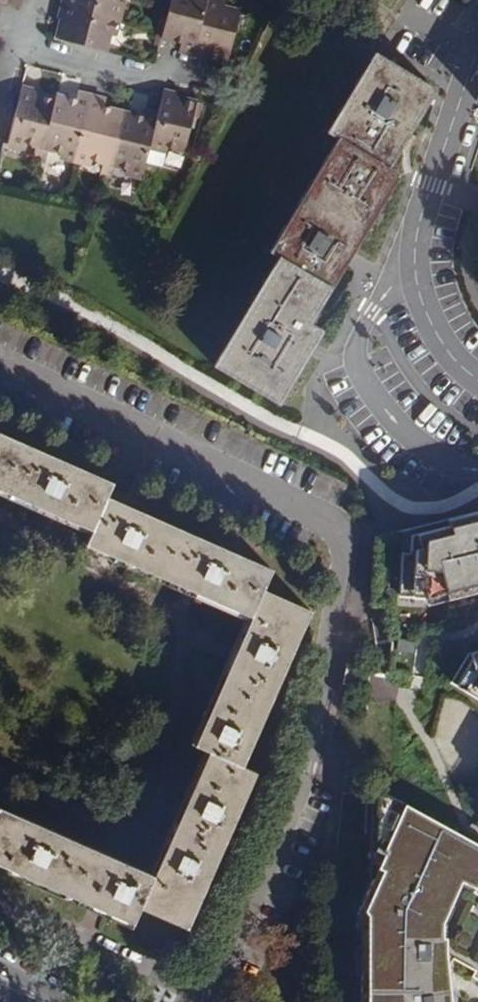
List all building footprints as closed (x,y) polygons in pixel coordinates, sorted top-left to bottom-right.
[(60,6),(118,21),(121,6),(117,5),(118,0),(62,0),(60,6)] [(164,33),(161,43),(180,49),(178,58),(194,62),(208,6),(210,0),(173,0),(164,33)] [(61,23),(56,41),(103,54),(108,35),(114,36),(118,21),(60,6),(56,22),(61,23)] [(208,6),(194,62),(209,66),(209,62),(229,68),(242,20),(223,14),(223,10),(208,6)] [(153,51),(159,53),(161,43),(164,33),(157,31),(153,51)] [(436,90),(375,53),(328,132),(338,138),(270,251),(279,257),(213,365),(279,406),(307,358),(324,331),(311,323),(358,245),(400,175),(389,168),(418,121),(436,90)] [(19,87),(5,143),(20,147),(22,141),(41,146),(53,100),(34,96),(34,92),(19,87)] [(53,100),(41,146),(59,151),(58,156),(73,160),(90,98),(75,94),(73,101),(54,97),(53,100)] [(163,94),(157,116),(145,164),(162,168),(166,147),(185,152),(193,122),(197,106),(177,101),(178,97),(163,94)] [(90,98),(73,160),(88,164),(90,158),(108,163),(121,114),(103,110),(104,102),(90,98)] [(197,106),(193,122),(199,123),(203,108),(197,106)] [(121,114),(108,163),(126,168),(126,173),(142,177),(145,164),(157,116),(142,112),(140,119),(121,114)] [(60,515),(92,530),(86,545),(139,567),(219,603),(250,618),(233,653),(205,719),(195,745),(208,751),(190,789),(166,847),(154,876),(136,867),(53,832),(0,808),(0,865),(133,924),(140,908),(187,930),(256,773),(242,766),(310,610),(263,589),(271,569),(106,495),(112,482),(0,433),(0,489),(60,515)] [(433,535),(427,554),(414,550),(401,591),(428,599),(447,594),(448,601),(477,593),(477,521),(433,535)] [(473,664),(466,660),(452,684),(477,699),(477,655),(473,664)] [(456,996),(447,996),(441,976),(445,972),(445,937),(442,922),(461,881),(472,892),(476,888),(477,889),(477,846),(387,795),(385,818),(395,824),(382,851),(391,856),(363,915),(370,918),(372,930),(368,929),(366,974),(365,974),(364,1001),(456,1001),(456,996)]
